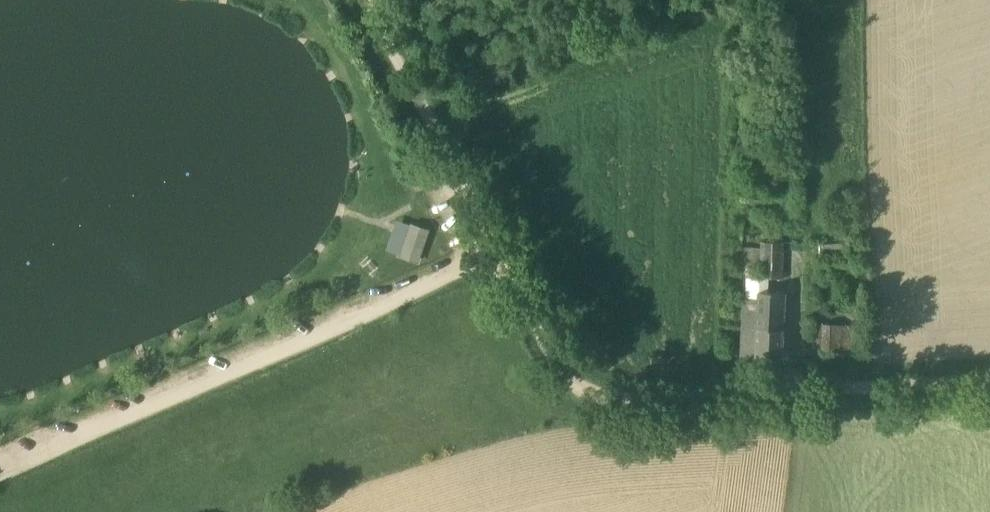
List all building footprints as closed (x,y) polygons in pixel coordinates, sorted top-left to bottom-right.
[(428,230),(412,224),(402,255),(417,261),(428,230)] [(784,243),(761,242),(761,248),(753,248),(753,268),(760,268),(760,276),(783,277),(784,243)] [(843,243),(818,245),(819,258),(844,257),(843,243)] [(784,292),(744,293),(742,358),(781,359),(784,292)] [(860,329),(823,328),(823,352),(859,353),(860,329)]
